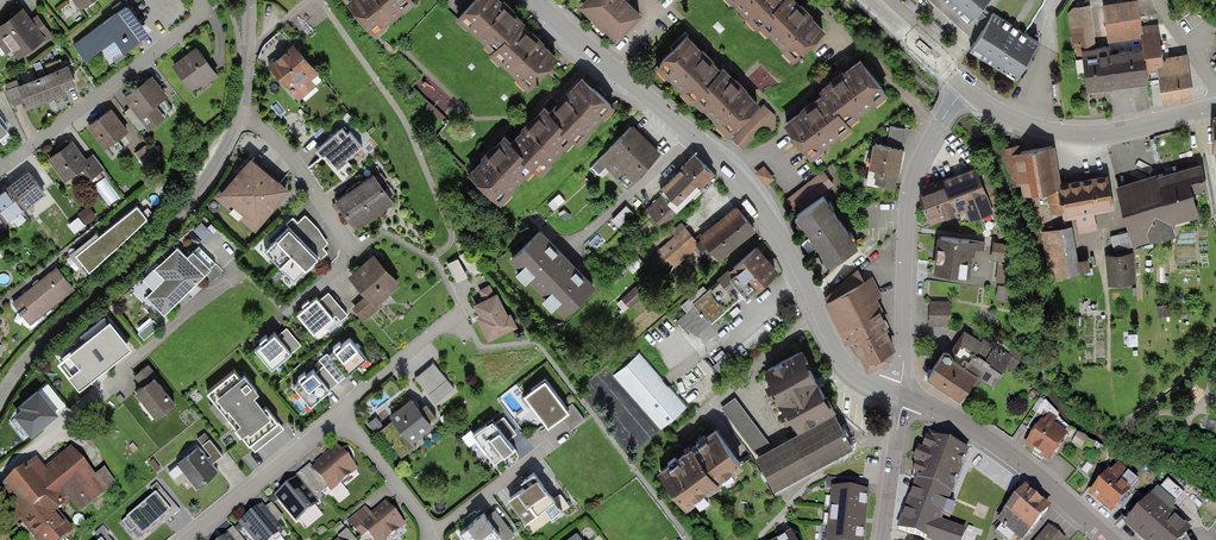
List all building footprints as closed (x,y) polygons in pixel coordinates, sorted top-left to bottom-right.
[(129,0),(74,42),(86,58),(115,36),(124,48),(150,28),(129,0)] [(376,31),(387,22),(386,20),(402,6),(403,7),(411,0),(350,0),(376,31)] [(523,18),(525,15),(509,0),(468,0),(455,13),(468,25),(469,23),(484,37),(482,39),(489,46),(506,28),(510,32),(523,18)] [(617,35),(642,8),(633,0),(579,0),(617,35)] [(746,11),(745,12),(757,23),(776,4),(773,0),(736,0),(746,11)] [(773,0),(776,4),(757,23),(767,32),(770,30),(782,42),(782,43),(794,56),(825,25),(812,11),(813,9),(804,0),(773,0)] [(969,23),(991,0),(944,0),(969,23)] [(1131,2),(1103,6),(1109,47),(1111,47),(1117,90),(1160,84),(1157,67),(1163,66),(1162,59),(1158,27),(1142,29),(1139,1),(1131,2)] [(23,3),(0,21),(0,39),(1,41),(0,42),(0,44),(6,52),(12,47),(18,56),(42,37),(46,35),(32,16),(23,3)] [(1088,94),(1117,90),(1111,47),(1109,47),(1096,49),(1091,8),(1074,10),(1068,16),(1073,52),(1082,51),(1088,94)] [(37,12),(32,16),(46,35),(42,37),(44,40),(53,33),(37,12)] [(1039,43),(994,15),(971,51),(1017,79),(1039,43)] [(531,24),(530,25),(523,18),(510,32),(506,28),(489,46),(487,49),(500,61),(502,59),(517,73),(516,75),(527,85),(558,52),(543,37),(544,36),(531,24)] [(707,75),(720,63),(713,56),(715,54),(704,42),(702,43),(688,28),(654,61),(666,74),(668,72),(681,85),(680,86),(692,98),(693,97),(711,79),(707,75)] [(293,40),(268,62),(283,80),(282,81),(286,87),(288,86),(299,99),(317,84),(311,77),(320,70),(293,40)] [(219,72),(196,43),(172,62),(192,88),(200,82),(203,85),(219,72)] [(820,84),(823,87),(848,119),(860,110),(859,108),(873,97),(874,98),(888,87),(861,52),(844,65),(843,64),(840,66),(842,69),(831,78),(830,76),(820,84)] [(1160,84),(1163,104),(1194,99),(1187,55),(1162,59),(1163,66),(1157,67),(1160,84)] [(723,60),(720,63),(707,75),(711,79),(693,97),(702,107),(705,104),(717,117),(716,118),(727,130),(760,99),(747,85),(748,84),(735,71),(734,72),(723,60)] [(68,61),(57,65),(64,85),(76,81),(68,61)] [(36,73),(46,97),(66,90),(64,85),(57,65),(36,73)] [(616,101),(582,70),(565,88),(567,89),(555,102),(568,114),(561,122),(574,135),(580,140),(590,130),(588,128),(602,113),(603,114),(616,101)] [(153,72),(123,95),(131,105),(145,124),(149,129),(165,116),(155,103),(168,93),(153,72)] [(46,97),(36,73),(18,81),(25,99),(27,105),(46,97)] [(25,99),(18,81),(16,78),(6,82),(7,87),(6,87),(13,104),(25,99)] [(848,119),(823,87),(815,94),(816,95),(805,104),(803,101),(800,103),(801,104),(783,118),(812,154),(825,143),(824,142),(838,131),(840,133),(852,123),(848,119)] [(568,114),(555,102),(554,101),(550,105),(545,100),(538,107),(539,108),(526,121),(524,119),(520,124),(521,125),(512,135),(524,146),(520,150),(535,164),(541,170),(552,159),(550,157),(564,143),(566,144),(574,135),(561,122),(568,114)] [(775,113),(763,102),(732,136),(743,148),(765,127),(772,132),(775,129),(775,113)] [(131,105),(125,110),(139,129),(145,124),(131,105)] [(129,128),(112,106),(87,124),(104,147),(129,128)] [(8,128),(0,118),(0,134),(8,128)] [(661,149),(633,122),(598,157),(598,158),(591,166),(598,173),(606,166),(627,187),(649,165),(647,163),(661,149)] [(348,130),(342,123),(316,147),(323,155),(325,154),(338,169),(349,159),(347,156),(363,142),(350,128),(348,130)] [(891,124),(887,142),(902,145),(905,126),(891,124)] [(512,135),(505,128),(498,135),(499,136),(487,150),(485,148),(481,152),(482,153),(468,168),(501,199),(512,188),(510,186),(524,171),(527,173),(535,164),(520,150),(524,146),(512,135)] [(86,156),(72,137),(47,156),(64,179),(76,170),(89,160),(86,156)] [(887,142),(873,140),(869,165),(866,182),(877,184),(878,179),(895,182),(898,170),(899,170),(903,145),(902,145),(887,142)] [(1019,142),(1000,145),(1003,158),(1006,158),(1007,168),(1011,167),(1015,192),(1046,187),(1058,184),(1057,180),(1061,180),(1054,142),(1020,147),(1019,142)] [(695,150),(681,164),(700,183),(715,170),(695,150)] [(93,151),(86,156),(89,160),(76,170),(85,182),(105,167),(93,151)] [(290,185),(251,152),(221,188),(220,187),(213,195),(255,231),(275,208),(272,206),(290,185)] [(1157,170),(1116,181),(1129,230),(1133,244),(1176,232),(1173,220),(1200,212),(1194,189),(1208,185),(1201,160),(1157,172),(1157,170)] [(993,207),(976,163),(924,184),(919,192),(931,223),(948,217),(946,214),(966,206),(970,216),(993,207)] [(678,206),(700,183),(681,164),(661,183),(663,185),(660,188),(663,191),(668,196),(667,197),(677,207),(678,206)] [(764,164),(755,171),(766,184),(775,176),(764,164)] [(28,167),(9,182),(27,205),(46,190),(28,167)] [(374,169),(355,183),(375,212),(395,198),(374,169)] [(787,197),(795,209),(824,189),(834,182),(824,169),(787,197)] [(1108,171),(1061,180),(1057,180),(1058,184),(1063,209),(1064,215),(1075,213),(1079,231),(1098,227),(1094,209),(1115,205),(1108,171)] [(120,199),(104,178),(94,185),(110,206),(120,199)] [(9,182),(0,189),(0,211),(8,221),(10,219),(8,217),(23,205),(24,207),(27,205),(9,182)] [(355,226),(375,212),(355,183),(335,197),(355,226)] [(1051,211),(1063,209),(1058,184),(1046,187),(1051,211)] [(858,238),(824,189),(795,209),(830,258),(858,238)] [(668,196),(663,191),(647,208),(663,224),(680,208),(678,206),(677,207),(667,197),(668,196)] [(756,227),(736,202),(699,233),(701,235),(698,238),(696,240),(699,244),(708,255),(714,250),(719,257),(756,227)] [(97,231),(70,253),(80,266),(83,263),(89,270),(147,216),(137,203),(99,234),(97,231)] [(98,218),(88,204),(78,212),(80,215),(88,225),(98,218)] [(277,235),(265,247),(294,277),(318,254),(321,258),(328,251),(323,246),(328,241),(318,225),(305,212),(298,220),(293,216),(286,222),(288,224),(276,235),(277,235)] [(78,233),(88,225),(80,215),(70,223),(78,233)] [(213,232),(202,220),(193,228),(205,240),(213,232)] [(698,238),(681,220),(671,229),(675,233),(650,255),(660,266),(668,259),(674,266),(699,244),(696,240),(698,238)] [(1078,256),(1072,223),(1041,229),(1049,276),(1080,270),(1080,268),(1078,256)] [(555,302),(564,312),(596,281),(540,224),(509,255),(518,265),(516,268),(525,278),(528,275),(545,293),(543,295),(552,305),(555,302)] [(1133,244),(1129,230),(1111,235),(1116,251),(1133,249),(1133,244)] [(986,239),(938,232),(933,268),(970,274),(973,253),(975,253),(976,247),(984,248),(986,239)] [(1013,241),(993,239),(991,257),(998,258),(1011,259),(1013,241)] [(779,266),(757,241),(718,275),(720,278),(728,287),(729,287),(737,280),(747,292),(750,289),(751,290),(779,266)] [(177,244),(154,267),(164,277),(146,295),(164,313),(216,262),(199,244),(194,249),(193,248),(187,254),(177,244)] [(1116,251),(1105,252),(1108,283),(1136,280),(1133,249),(1116,251)] [(399,278),(374,250),(348,273),(366,293),(376,305),(381,300),(401,283),(398,280),(399,278)] [(1088,254),(1078,256),(1080,268),(1090,266),(1088,254)] [(998,258),(996,280),(1009,281),(1011,259),(998,258)] [(76,287),(57,264),(12,300),(30,323),(76,287)] [(824,294),(827,297),(865,278),(857,267),(824,294)] [(827,297),(824,299),(846,341),(852,338),(868,367),(890,356),(886,349),(896,343),(887,325),(889,324),(880,307),(883,306),(877,296),(881,293),(871,274),(865,278),(827,297)] [(728,287),(720,278),(707,289),(703,284),(681,304),(687,310),(676,319),(686,330),(689,327),(696,334),(738,297),(729,287),(728,287)] [(508,311),(497,290),(494,291),(490,282),(479,288),(483,297),(473,302),(479,314),(476,316),(488,339),(518,324),(510,309),(508,311)] [(1017,285),(998,283),(996,298),(1015,299),(1017,285)] [(636,284),(621,297),(630,307),(645,294),(636,284)] [(329,290),(320,297),(334,314),(336,313),(340,318),(347,312),(329,290)] [(383,303),(381,300),(376,305),(366,293),(352,305),(364,319),(383,303)] [(303,305),(297,310),(314,330),(334,314),(320,297),(316,294),(310,299),(308,297),(302,303),(303,305)] [(930,299),(929,323),(950,324),(951,300),(930,299)] [(1167,303),(1157,304),(1158,316),(1169,315),(1167,303)] [(82,340),(59,358),(81,385),(131,345),(105,312),(78,334),(82,340)] [(287,325),(278,332),(285,341),(291,349),(292,350),(301,342),(287,325)] [(959,396),(977,370),(993,381),(1005,364),(1012,353),(1009,350),(995,341),(994,343),(983,336),(981,339),(964,327),(949,350),(943,347),(926,373),(959,396)] [(260,337),(262,339),(259,341),(260,342),(255,346),(272,366),(291,349),(285,341),(278,332),(274,328),(268,333),(266,331),(260,337)] [(336,347),(329,352),(346,373),(367,355),(358,344),(350,334),(342,341),(340,338),(333,344),(336,347)] [(799,428),(835,409),(833,406),(836,404),(831,395),(830,396),(810,359),(812,359),(807,350),(803,343),(783,353),(783,354),(772,360),(772,359),(764,363),(767,368),(771,377),(766,380),(772,391),(776,389),(786,407),(782,409),(786,417),(792,414),(799,428)] [(1013,344),(1009,350),(1012,353),(1005,364),(1012,369),(1024,351),(1013,344)] [(329,352),(327,351),(319,358),(324,363),(338,380),(346,373),(329,352)] [(688,405),(640,351),(613,374),(661,429),(688,405)] [(454,387),(433,361),(415,376),(436,402),(454,387)] [(149,362),(134,374),(142,383),(154,373),(156,372),(149,362)] [(324,363),(317,369),(322,375),(321,376),(330,387),(338,380),(324,363)] [(301,377),(294,383),(311,403),(330,387),(321,376),(322,375),(317,369),(313,365),(307,370),(305,368),(298,374),(301,377)] [(206,389),(255,449),(284,426),(278,419),(279,418),(266,402),(264,403),(254,391),(259,387),(244,369),(240,373),(234,366),(206,389)] [(142,383),(135,388),(156,415),(176,400),(154,373),(142,383)] [(545,375),(523,392),(548,424),(560,415),(570,407),(568,405),(545,375)] [(22,405),(14,411),(31,431),(58,410),(38,386),(19,401),(22,405)] [(421,406),(412,394),(389,412),(393,418),(380,428),(402,456),(416,445),(412,440),(434,423),(430,419),(436,414),(426,402),(421,406)] [(772,443),(735,395),(721,406),(756,452),(772,443)] [(570,407),(560,415),(571,428),(585,417),(572,401),(568,405),(570,407)] [(772,443),(756,452),(775,487),(853,444),(835,409),(799,428),(772,443)] [(1043,420),(1048,413),(1043,410),(1040,415),(1037,413),(1027,427),(1032,430),(1035,426),(1036,427),(1041,419),(1043,420)] [(1057,417),(1049,412),(1048,413),(1043,420),(1041,419),(1036,427),(1035,426),(1032,430),(1030,433),(1031,434),(1024,444),(1049,461),(1069,433),(1053,422),(1057,417)] [(497,420),(492,415),(472,430),(495,460),(505,452),(504,451),(514,443),(509,437),(497,420)] [(504,415),(497,420),(509,437),(516,432),(504,415)] [(715,422),(657,466),(686,504),(696,497),(694,494),(705,486),(707,488),(723,476),(721,473),(731,465),(734,468),(744,460),(715,422)] [(916,461),(910,476),(954,492),(970,447),(928,430),(922,447),(918,445),(913,459),(916,461)] [(202,443),(209,437),(205,431),(197,437),(202,443)] [(1087,437),(1078,432),(1072,442),(1081,447),(1087,437)] [(208,456),(212,462),(223,453),(209,437),(202,443),(211,453),(208,456)] [(208,456),(199,444),(177,462),(197,486),(218,469),(212,462),(208,456)] [(71,445),(45,466),(37,456),(0,486),(0,504),(16,525),(21,521),(36,539),(62,539),(75,530),(60,511),(71,502),(79,512),(116,483),(104,468),(95,475),(71,445)] [(327,487),(331,492),(358,469),(338,445),(331,451),(329,450),(314,462),(316,464),(312,466),(311,467),(327,487)] [(1139,480),(1118,462),(1111,470),(1109,468),(1088,493),(1111,513),(1139,480)] [(310,463),(302,470),(320,493),(327,487),(311,467),(312,466),(310,463)] [(295,475),(296,477),(297,476),(315,497),(320,493),(302,470),(295,475)] [(547,484),(537,471),(517,487),(518,488),(508,496),(526,519),(556,496),(547,484)] [(909,475),(890,526),(929,539),(962,539),(968,526),(944,517),(954,492),(910,476),(909,475)] [(274,495),(296,521),(319,502),(315,497),(297,476),(296,477),(274,495)] [(1025,483),(1003,509),(1005,510),(997,520),(1020,539),(1022,539),(1052,506),(1025,483)] [(832,485),(829,507),(867,511),(870,489),(832,485)] [(1157,486),(1124,523),(1143,539),(1181,539),(1192,528),(1170,509),(1176,503),(1157,486)] [(161,488),(156,493),(171,511),(162,519),(165,522),(180,510),(161,488)] [(126,517),(142,536),(162,519),(171,511),(156,493),(155,492),(126,517)] [(387,500),(371,513),(373,515),(361,525),(367,532),(373,539),(387,539),(406,525),(387,500)] [(271,502),(265,507),(277,522),(283,517),(271,502)] [(253,539),(271,539),(284,530),(277,522),(265,507),(261,503),(239,522),(253,539)] [(373,515),(371,513),(365,506),(347,520),(361,537),(367,532),(361,525),(373,515)] [(483,507),(473,515),(474,517),(468,521),(469,522),(460,529),(468,539),(488,539),(498,533),(500,531),(493,522),(494,521),(488,513),(483,507)] [(488,513),(494,521),(493,522),(500,531),(498,533),(503,539),(505,539),(515,533),(495,507),(488,513)] [(829,507),(828,525),(865,529),(867,511),(829,507)] [(1048,524),(1035,539),(1067,539),(1048,524)] [(865,529),(828,525),(826,539),(864,539),(865,529)] [(227,533),(228,533),(234,539),(245,539),(233,526),(226,532),(227,533)] [(338,536),(342,539),(356,539),(346,529),(338,536)] [(794,534),(793,535),(791,531),(774,539),(797,539),(794,534)]
